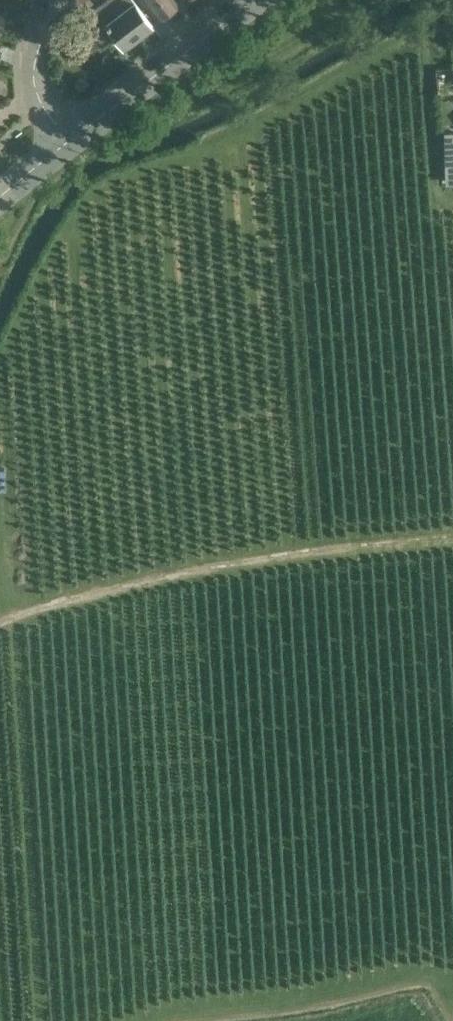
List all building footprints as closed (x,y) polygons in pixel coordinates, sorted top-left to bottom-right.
[(95,9),(124,47),(152,25),(134,0),(106,0),(95,9)] [(161,19),(180,5),(176,0),(147,0),(161,19)] [(452,175),(452,133),(445,133),(446,175),(452,175)]
